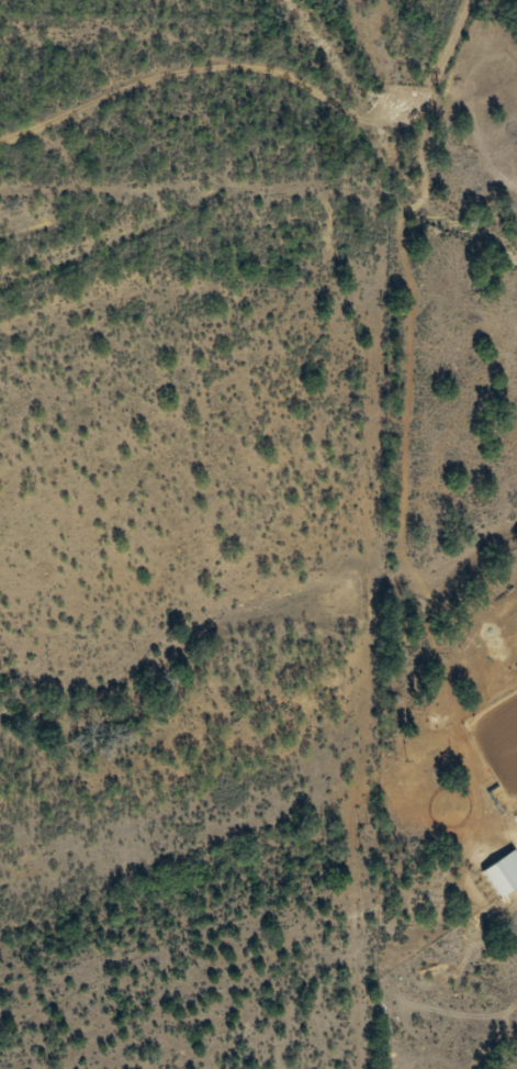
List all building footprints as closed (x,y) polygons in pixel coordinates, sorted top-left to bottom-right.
[(500,899),(516,888),(516,852),(516,851),(483,870),(500,899)]
